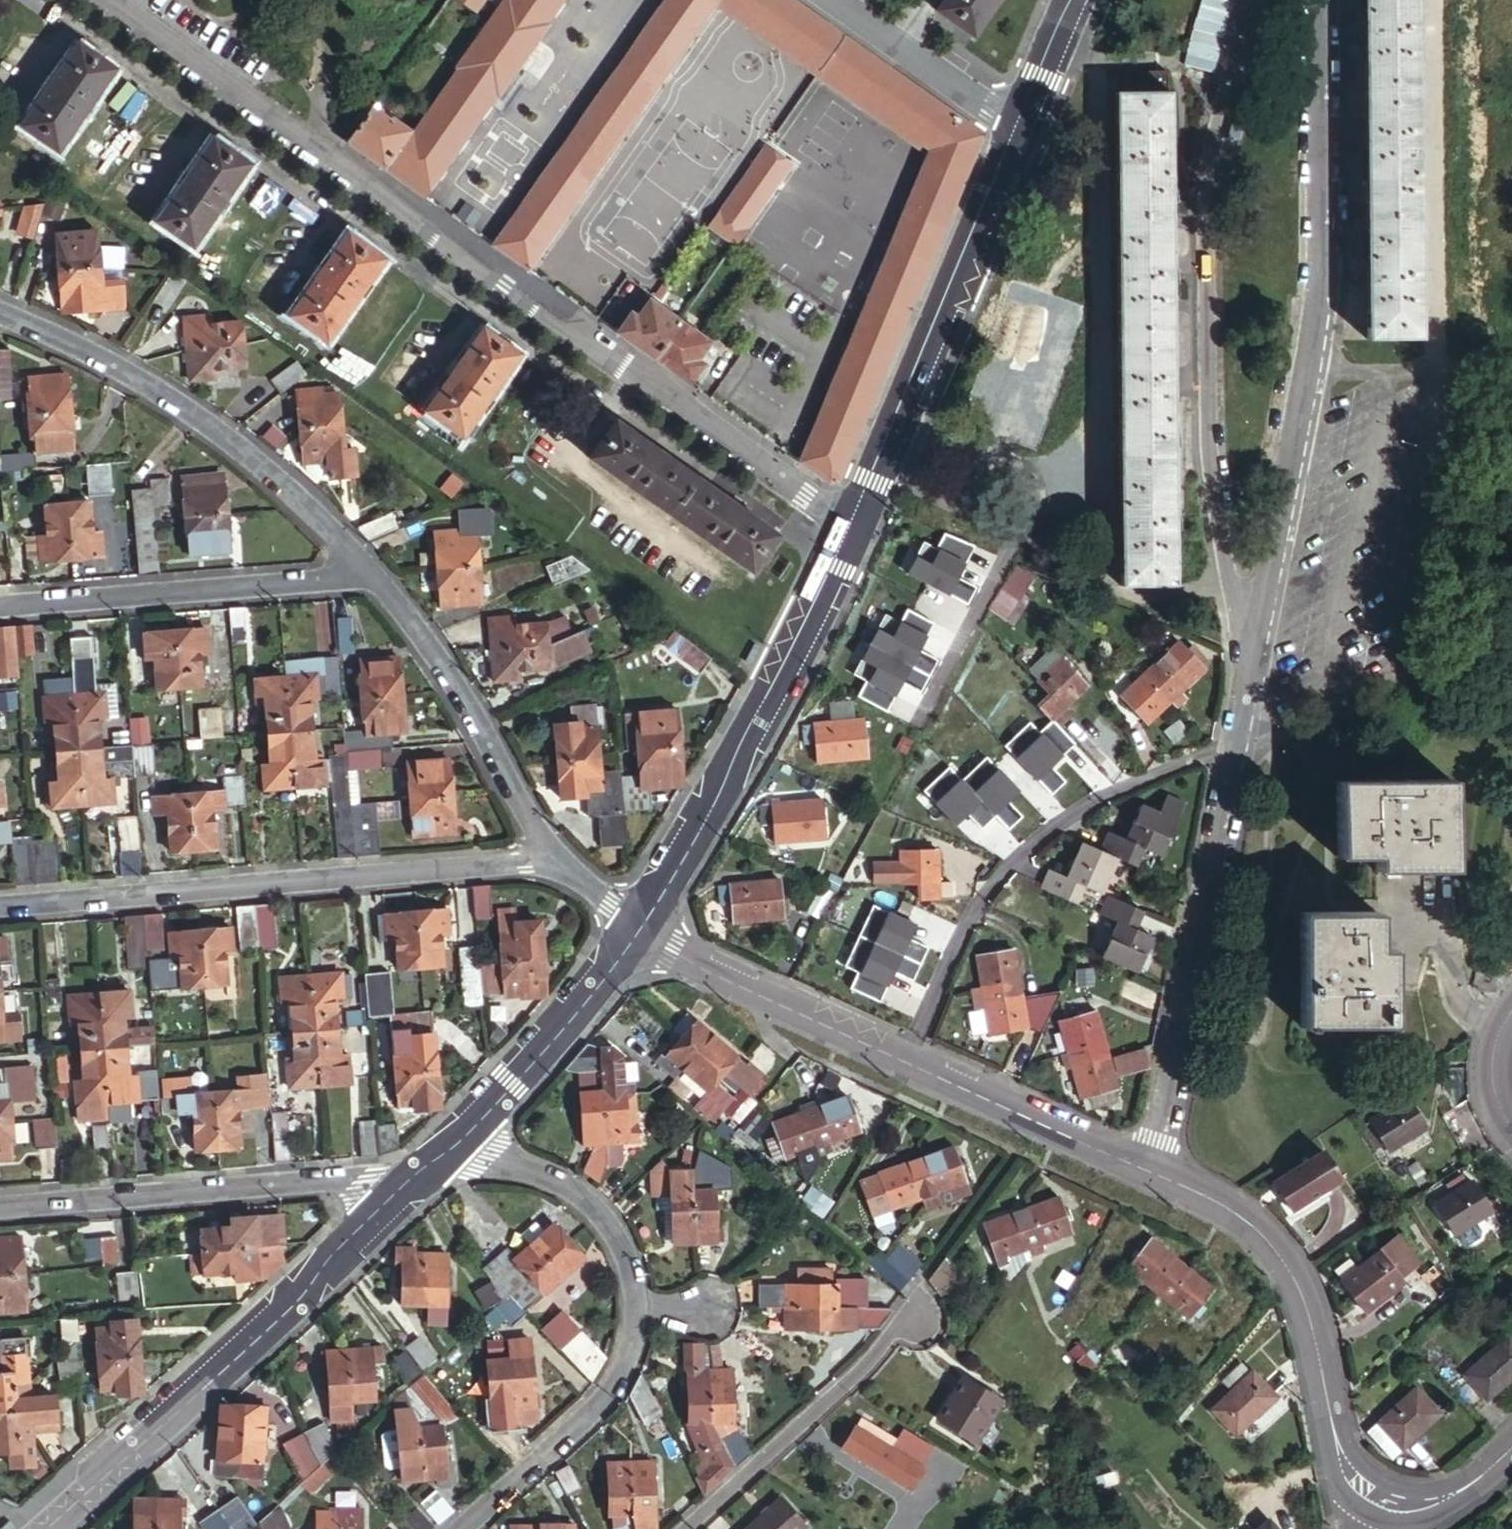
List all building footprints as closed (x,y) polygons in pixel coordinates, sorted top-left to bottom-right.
[(347,142),(425,198),(497,96),(500,98),(548,29),(545,27),(564,0),(509,0),(508,1),(506,0),(504,0),(456,69),(459,72),(415,136),(373,106),(356,129),(347,142)] [(473,14),(483,0),(454,0),(473,14)] [(494,246),(529,271),(718,0),(667,0),(494,246)] [(788,0),(718,0),(784,46),(807,13),(788,0)] [(937,10),(974,36),(1000,0),(944,0),(937,10)] [(1367,341),(1422,340),(1421,0),(1365,0),(1367,341)] [(807,13),(784,46),(819,72),(843,37),(807,13)] [(854,96),(878,62),(843,37),(819,72),(854,96)] [(115,70),(78,44),(18,126),(56,152),(115,70)] [(931,149),(947,111),(878,62),(854,96),(931,149)] [(1138,73),(1138,94),(1166,94),(1166,73),(1138,73)] [(1166,94),(1138,94),(1117,95),(1120,587),(1174,587),(1172,94),(1166,94)] [(350,125),(356,129),(373,106),(367,102),(350,125)] [(931,149),(801,463),(829,484),(838,482),(983,136),(947,111),(931,149)] [(249,164),(212,138),(154,220),(191,245),(249,164)] [(788,166),(765,150),(762,148),(709,228),(734,245),(788,166)] [(43,208),(23,206),(19,239),(39,241),(43,208)] [(97,229),(82,230),(83,237),(98,237),(97,229)] [(55,231),(56,269),(99,266),(98,237),(83,237),(82,230),(55,231)] [(383,258),(347,233),(289,314),(326,339),(383,258)] [(99,266),(56,269),(58,306),(59,306),(87,305),(87,317),(117,316),(114,276),(99,276),(99,266)] [(184,283),(170,274),(154,296),(168,305),(184,283)] [(632,315),(619,334),(655,360),(680,323),(651,303),(639,321),(632,315)] [(87,305),(59,306),(60,318),(87,317),(87,305)] [(185,321),(187,351),(245,346),(243,325),(211,326),(210,318),(185,321)] [(655,360),(691,385),(704,366),(699,362),(710,345),(680,323),(655,360)] [(519,354),(481,328),(424,408),(461,434),(519,354)] [(245,346),(187,351),(191,384),(216,381),(215,374),(247,371),(245,346)] [(0,350),(0,399),(16,398),(12,349),(0,350)] [(280,396),(305,378),(295,364),(271,382),(280,396)] [(32,397),(34,419),(77,416),(74,378),(26,382),(27,397),(32,397)] [(294,389),(297,427),(339,423),(335,393),(322,393),(322,387),(294,389)] [(77,416),(34,419),(36,440),(39,440),(41,455),(42,455),(80,452),(77,416)] [(778,535),(614,421),(587,457),(753,572),(778,535)] [(339,423),(297,427),(301,465),(326,462),(329,461),(329,455),(342,454),(341,447),(339,423)] [(329,461),(326,462),(327,478),(355,475),(352,446),(341,447),(342,454),(329,455),(329,461)] [(41,455),(2,459),(3,474),(43,470),(42,455),(41,455)] [(186,519),(228,515),(225,477),(186,480),(187,494),(183,495),(186,519)] [(153,491),(133,493),(135,523),(156,522),(156,513),(172,511),(169,479),(152,480),(153,491)] [(89,503),(67,505),(72,560),(103,557),(100,531),(91,531),(89,503)] [(72,560),(67,505),(47,507),(48,536),(26,537),(28,560),(41,559),(41,562),(72,560)] [(431,532),(435,570),(476,565),(473,537),(494,533),(491,508),(456,512),(458,530),(431,532)] [(232,551),(228,515),(186,519),(188,542),(191,541),(192,555),(232,551)] [(392,516),(357,530),(370,543),(397,531),(392,516)] [(135,523),(140,576),(159,574),(156,522),(135,523)] [(571,556),(545,567),(552,584),(588,568),(571,556)] [(952,599),(949,564),(899,567),(899,569),(885,570),(886,586),(900,586),(901,603),(952,599)] [(435,570),(438,606),(466,604),(465,595),(480,593),(476,565),(435,570)] [(1018,600),(1023,593),(1030,583),(1018,573),(992,610),(1005,619),(1018,600)] [(1032,598),(1023,593),(1018,600),(1026,606),(1032,598)] [(1026,606),(1018,600),(1005,619),(1014,625),(1026,606)] [(248,639),(245,608),(230,609),(233,640),(248,639)] [(542,646),(557,637),(556,623),(509,627),(508,618),(483,621),(486,651),(542,646)] [(353,655),(351,621),(336,622),(339,657),(353,655)] [(35,625),(18,626),(20,656),(37,655),(35,625)] [(18,626),(0,627),(0,677),(21,676),(20,656),(18,626)] [(209,629),(177,632),(181,689),(205,687),(203,651),(211,651),(209,629)] [(703,672),(713,659),(675,631),(666,645),(703,672)] [(181,689),(177,632),(148,635),(150,656),(159,655),(161,690),(181,689)] [(544,668),(544,669),(586,653),(577,632),(542,646),(544,668)] [(95,635),(72,637),(76,696),(99,695),(95,635)] [(911,680),(907,640),(858,643),(858,645),(846,646),(849,667),(860,666),(861,684),(911,680)] [(1178,644),(1157,664),(1170,678),(1157,690),(1170,703),(1206,670),(1178,644)] [(542,646),(486,651),(489,683),(514,681),(513,672),(544,668),(542,646)] [(1053,648),(1026,673),(1034,681),(1039,676),(1041,679),(1063,658),(1053,648)] [(358,675),(360,699),(403,695),(401,658),(361,662),(362,674),(358,675)] [(1073,669),(1063,658),(1041,679),(1039,676),(1034,681),(1050,696),(1041,704),(1054,717),(1057,721),(1069,710),(1065,706),(1088,684),(1078,674),(1082,670),(1077,665),(1073,669)] [(290,734),(311,733),(308,702),(318,702),(318,699),(342,697),(339,659),(310,661),(283,663),(285,681),(290,734)] [(1170,678),(1157,664),(1122,697),(1148,724),(1170,703),(1157,690),(1170,678)] [(265,707),(268,736),(290,734),(285,681),(255,683),(257,708),(265,707)] [(1050,696),(1034,681),(1030,684),(1033,687),(1005,713),(1031,740),(1052,719),(1054,717),(1041,704),(1050,696)] [(99,695),(76,696),(80,752),(102,750),(100,719),(108,718),(107,694),(99,695)] [(403,695),(360,699),(362,722),(366,722),(367,730),(368,735),(391,733),(406,732),(403,695)] [(57,724),(59,753),(80,752),(76,696),(46,699),(48,724),(57,724)] [(554,727),(558,764),(599,760),(597,736),(607,735),(604,709),(595,710),(594,706),(568,708),(570,725),(554,727)] [(224,710),(201,710),(202,738),(224,738),(224,710)] [(637,756),(681,753),(677,715),(634,719),(637,756)] [(130,719),(132,747),(133,761),(135,778),(155,777),(153,746),(150,746),(148,718),(130,719)] [(625,720),(629,757),(637,756),(634,719),(625,720)] [(867,758),(863,721),(814,724),(814,725),(804,726),(805,745),(815,744),(817,762),(867,758)] [(949,726),(931,755),(947,764),(938,780),(954,790),(956,787),(961,790),(968,776),(964,774),(980,745),(949,726)] [(367,730),(345,732),(347,754),(382,751),(393,749),(391,733),(368,735),(367,730)] [(314,764),(311,733),(290,734),(294,789),(326,787),(324,763),(314,764)] [(264,791),(294,789),(290,734),(268,736),(271,768),(263,769),(264,791)] [(133,761),(132,747),(102,750),(103,764),(105,781),(115,779),(135,778),(133,761)] [(80,752),(84,806),(115,802),(115,779),(105,781),(103,764),(102,750),(80,752)] [(347,762),(348,772),(384,769),(382,751),(347,754),(347,762)] [(55,809),(84,806),(80,752),(59,753),(62,783),(53,784),(55,809)] [(62,783),(59,753),(45,754),(49,809),(55,809),(53,784),(62,783)] [(685,788),(681,753),(637,756),(641,792),(641,793),(652,792),(685,788)] [(947,764),(931,755),(924,768),(907,797),(920,804),(936,814),(939,815),(954,790),(938,780),(947,764)] [(413,800),(456,796),(452,759),(409,762),(413,800)] [(599,760),(558,764),(562,801),(588,798),(587,791),(602,789),(599,760)] [(355,858),(351,804),(348,772),(347,762),(330,763),(338,859),(355,858)] [(223,770),(225,791),(243,790),(241,769),(223,770)] [(1448,779),(1335,780),(1335,855),(1373,854),(1373,868),(1447,868),(1448,779)] [(604,850),(626,847),(623,807),(622,794),(621,787),(602,789),(587,791),(588,798),(591,821),(601,820),(604,850)] [(221,820),(245,818),(243,790),(225,791),(219,791),(219,796),(221,820)] [(641,792),(622,794),(623,807),(654,804),(652,792),(641,793),(641,792)] [(1115,858),(1134,866),(1142,847),(1164,857),(1187,804),(1165,794),(1158,811),(1139,803),(1123,839),(1106,831),(1098,850),(1115,858)] [(188,798),(192,853),(215,852),(213,820),(221,820),(219,796),(188,798)] [(459,833),(456,796),(413,800),(415,830),(432,829),(432,835),(459,833)] [(170,855),(192,853),(188,798),(159,801),(160,825),(168,825),(170,855)] [(825,838),(822,798),(773,803),(773,805),(762,805),(765,826),(775,825),(777,843),(825,838)] [(399,800),(376,802),(377,823),(400,821),(399,800)] [(376,802),(351,804),(355,858),(380,856),(377,823),(376,802)] [(936,814),(920,804),(916,812),(932,821),(936,814)] [(118,858),(140,856),(137,817),(116,819),(118,858)] [(35,886),(60,884),(57,842),(32,844),(35,886)] [(1098,850),(1079,842),(1063,877),(1045,868),(1037,886),(1074,904),(1079,893),(1082,885),(1100,893),(1115,858),(1098,850)] [(10,846),(13,889),(35,886),(32,844),(10,846)] [(874,882),(901,883),(920,883),(921,900),(940,900),(939,885),(939,851),(900,851),(901,863),(874,863),(874,882)] [(785,920),(782,881),(732,884),(732,886),(719,886),(721,906),(733,905),(735,924),(785,920)] [(920,883),(901,883),(901,931),(940,929),(940,900),(921,900),(920,883)] [(951,884),(939,885),(940,900),(951,900),(951,884)] [(488,885),(472,887),(474,919),(490,918),(488,885)] [(1114,919),(1099,955),(1137,972),(1153,936),(1135,928),(1143,910),(1106,895),(1102,904),(1098,912),(1114,919)] [(256,951),(256,952),(274,950),(271,905),(253,907),(256,951)] [(240,953),(256,952),(256,951),(253,907),(236,909),(240,953)] [(447,910),(416,912),(421,967),(443,965),(441,936),(449,935),(447,910)] [(1297,1020),(1300,1020),(1308,1020),(1388,1021),(1388,946),(1373,946),(1373,910),(1296,910),(1297,1020)] [(421,967),(416,912),(388,914),(390,940),(398,939),(401,968),(421,967)] [(162,915),(144,916),(147,948),(164,947),(162,915)] [(147,948),(144,916),(128,918),(124,918),(128,971),(148,970),(147,948)] [(504,965),(542,962),(540,925),(516,927),(516,935),(502,936),(504,965)] [(200,932),(204,986),(226,985),(223,956),(230,955),(228,929),(200,932)] [(182,987),(204,986),(200,932),(169,934),(171,960),(179,959),(182,987)] [(8,965),(6,938),(0,938),(0,965),(8,965)] [(465,1007),(481,1006),(481,1003),(480,995),(479,967),(477,947),(461,949),(465,1007)] [(1003,1000),(1021,997),(1014,952),(978,957),(982,988),(1000,986),(1003,1000)] [(522,999),(545,997),(542,962),(504,965),(479,967),(480,995),(507,992),(522,991),(522,999)] [(311,1031),(332,1029),(329,1000),(337,999),(335,975),(307,978),(311,1031)] [(365,1011),(365,1016),(368,1016),(389,1014),(386,977),(362,979),(365,1010),(365,1011)] [(289,1033),(311,1031),(307,978),(275,981),(278,1006),(287,1005),(289,1033)] [(982,988),(974,990),(978,1011),(987,1009),(991,1034),(1027,1029),(1021,997),(1003,1000),(1000,986),(982,988)] [(1021,997),(1027,1029),(1043,1028),(1061,989),(1021,997)] [(480,995),(481,1003),(507,1001),(507,992),(480,995)] [(123,1032),(123,1019),(131,1018),(128,994),(100,997),(104,1050),(126,1048),(153,1046),(152,1030),(123,1032)] [(0,996),(0,1045),(19,1043),(18,1018),(3,1019),(2,995),(0,996)] [(104,1050),(100,997),(69,1000),(71,1026),(79,1025),(82,1052),(104,1050)] [(354,1024),(354,1027),(366,1027),(365,1016),(365,1011),(354,1012),(353,1014),(354,1024)] [(389,1014),(368,1016),(370,1039),(394,1038),(397,1078),(438,1075),(434,1037),(421,1038),(418,1011),(389,1014)] [(1091,1062),(1109,1058),(1096,1012),(1061,1021),(1069,1053),(1087,1047),(1091,1062)] [(341,1025),(354,1024),(353,1014),(340,1015),(341,1025)] [(686,1017),(671,1033),(676,1038),(681,1043),(696,1026),(686,1017)] [(744,1067),(696,1026),(681,1043),(721,1077),(743,1096),(759,1079),(761,1076),(746,1064),(744,1067)] [(335,1058),(332,1029),(311,1031),(316,1085),(345,1083),(343,1057),(335,1058)] [(316,1085),(311,1031),(289,1033),(292,1062),(283,1063),(285,1087),(316,1085)] [(681,1043),(676,1038),(661,1054),(667,1059),(681,1043)] [(707,1094),(721,1077),(681,1043),(667,1059),(681,1072),(707,1094)] [(652,1096),(662,1088),(655,1082),(625,1084),(624,1059),(614,1051),(611,1051),(605,1050),(597,1048),(591,1046),(578,1062),(571,1072),(578,1074),(601,1074),(605,1074),(606,1093),(625,1092),(625,1096),(652,1096)] [(1069,1053),(1062,1054),(1067,1071),(1074,1069),(1081,1097),(1089,1095),(1093,1107),(1117,1101),(1113,1089),(1118,1088),(1109,1058),(1091,1062),(1087,1047),(1069,1053)] [(129,1077),(126,1048),(104,1050),(108,1105),(158,1100),(156,1075),(129,1077)] [(1147,1068),(1142,1049),(1113,1057),(1119,1076),(1147,1068)] [(108,1105),(104,1050),(82,1052),(85,1081),(77,1082),(80,1108),(108,1105)] [(667,1059),(661,1054),(654,1063),(674,1080),(681,1072),(667,1059)] [(70,1084),(69,1056),(57,1057),(59,1085),(70,1084)] [(11,1125),(10,1105),(35,1104),(33,1067),(5,1070),(7,1088),(0,1088),(0,1125),(11,1125)] [(601,1074),(578,1074),(581,1145),(595,1145),(604,1145),(602,1093),(601,1074)] [(438,1075),(397,1078),(400,1107),(415,1106),(416,1112),(441,1110),(441,1109),(438,1075)] [(743,1096),(753,1104),(768,1087),(759,1079),(743,1096)] [(263,1089),(213,1094),(217,1150),(241,1148),(238,1118),(265,1116),(263,1089)] [(626,1127),(625,1096),(625,1092),(606,1093),(602,1093),(604,1145),(604,1164),(622,1164),(622,1145),(626,1145),(626,1142),(633,1142),(633,1127),(626,1127)] [(217,1150),(213,1094),(182,1097),(184,1123),(191,1122),(194,1152),(217,1150)] [(1089,1095),(1081,1097),(1085,1110),(1093,1107),(1089,1095)] [(849,1096),(820,1107),(826,1123),(810,1129),(816,1147),(862,1130),(849,1096)] [(184,1123),(182,1097),(161,1099),(162,1124),(184,1123)] [(1410,1099),(1372,1123),(1385,1143),(1391,1153),(1429,1129),(1410,1099)] [(1472,1111),(1468,1099),(1440,1117),(1468,1167),(1493,1151),(1483,1133),(1472,1111)] [(283,1101),(266,1103),(271,1166),(288,1165),(283,1101)] [(108,1105),(80,1108),(81,1123),(109,1120),(108,1105)] [(820,1107),(818,1107),(774,1123),(779,1136),(787,1158),(816,1147),(810,1129),(826,1123),(820,1107)] [(754,1110),(732,1137),(744,1148),(769,1124),(754,1110)] [(57,1122),(35,1123),(38,1151),(59,1149),(57,1122)] [(1372,1123),(1359,1131),(1372,1152),(1385,1143),(1372,1123)] [(11,1125),(0,1125),(0,1163),(12,1162),(11,1145),(12,1146),(11,1125)] [(108,1127),(93,1128),(95,1153),(110,1152),(108,1127)] [(395,1128),(375,1129),(375,1130),(378,1157),(383,1157),(397,1150),(395,1128)] [(357,1131),(359,1159),(378,1157),(375,1130),(375,1129),(357,1131)] [(787,1158),(779,1136),(765,1141),(773,1163),(787,1158)] [(587,1180),(592,1184),(604,1164),(604,1145),(595,1145),(580,1176),(587,1180)] [(952,1147),(923,1157),(930,1175),(912,1182),(919,1199),(965,1182),(952,1147)] [(1429,1179),(1410,1151),(1401,1157),(1418,1185),(1429,1179)] [(1342,1180),(1323,1153),(1274,1185),(1292,1212),(1342,1180)] [(930,1175),(923,1157),(878,1173),(879,1175),(890,1209),(919,1199),(912,1182),(930,1175)] [(671,1171),(661,1159),(649,1170),(651,1199),(656,1198),(671,1198),(671,1212),(673,1244),(673,1245),(696,1243),(693,1193),(696,1180),(697,1169),(671,1171)] [(890,1209),(879,1175),(865,1180),(864,1185),(868,1197),(867,1202),(871,1215),(890,1209)] [(714,1178),(696,1180),(693,1193),(715,1192),(714,1178)] [(919,1199),(923,1210),(924,1212),(969,1195),(965,1182),(919,1199)] [(1493,1214),(1474,1184),(1436,1207),(1450,1231),(1457,1226),(1461,1233),(1493,1214)] [(693,1193),(696,1243),(718,1242),(715,1192),(693,1193)] [(671,1198),(656,1198),(657,1212),(663,1212),(671,1212),(671,1198)] [(665,1244),(673,1244),(671,1212),(663,1212),(665,1244)] [(1020,1230),(1028,1256),(1066,1250),(1061,1214),(1030,1218),(1032,1225),(1020,1230)] [(202,1230),(203,1253),(260,1248),(284,1246),(287,1246),(285,1217),(233,1221),(233,1228),(202,1230)] [(988,1262),(1028,1256),(1020,1230),(1032,1225),(1030,1218),(982,1226),(988,1262)] [(480,1219),(463,1228),(486,1267),(495,1258),(489,1249),(480,1219)] [(519,1284),(567,1240),(553,1224),(505,1267),(519,1284)] [(1414,1236),(1406,1240),(1425,1270),(1433,1265),(1414,1236)] [(99,1267),(116,1266),(114,1237),(97,1239),(99,1267)] [(24,1273),(22,1245),(6,1246),(5,1238),(0,1239),(0,1275),(24,1273)] [(1126,1268),(1149,1286),(1161,1272),(1174,1283),(1186,1268),(1150,1239),(1126,1268)] [(583,1258),(567,1240),(519,1284),(509,1293),(524,1310),(583,1258)] [(1391,1250),(1410,1279),(1425,1270),(1406,1240),(1391,1250)] [(886,1258),(911,1279),(923,1261),(899,1242),(886,1258)] [(238,1281),(267,1279),(285,1263),(284,1246),(260,1248),(203,1253),(206,1276),(237,1274),(238,1281)] [(1338,1285),(1354,1311),(1363,1305),(1368,1313),(1401,1293),(1400,1291),(1412,1283),(1410,1279),(1391,1250),(1338,1285)] [(867,1265),(900,1293),(911,1279),(886,1258),(884,1260),(876,1253),(867,1265)] [(426,1301),(422,1257),(412,1258),(412,1254),(394,1255),(396,1295),(404,1294),(404,1302),(426,1301)] [(448,1255),(422,1257),(426,1301),(449,1300),(451,1300),(448,1255)] [(927,1282),(939,1298),(958,1273),(945,1258),(927,1282)] [(834,1305),(861,1307),(863,1275),(834,1274),(833,1266),(799,1268),(799,1283),(783,1283),(782,1306),(834,1305)] [(504,1298),(509,1293),(519,1284),(505,1267),(501,1293),(504,1298)] [(1161,1272),(1149,1286),(1189,1318),(1212,1288),(1186,1268),(1174,1283),(1161,1272)] [(0,1275),(0,1310),(11,1309),(10,1302),(26,1301),(24,1273),(0,1275)] [(134,1273),(114,1275),(116,1302),(136,1300),(134,1273)] [(754,1292),(754,1306),(782,1306),(783,1283),(762,1284),(754,1292)] [(504,1298),(497,1305),(513,1324),(526,1312),(524,1310),(509,1293),(504,1298)] [(426,1301),(428,1328),(447,1330),(449,1300),(426,1301)] [(834,1305),(782,1306),(782,1327),(833,1327),(834,1305)] [(1363,1305),(1354,1311),(1360,1319),(1368,1313),(1363,1305)] [(560,1314),(542,1330),(558,1348),(576,1332),(560,1314)] [(101,1361),(141,1358),(138,1323),(113,1325),(113,1334),(99,1334),(101,1361)] [(558,1348),(575,1367),(594,1350),(576,1332),(558,1348)] [(428,1366),(441,1355),(421,1334),(409,1345),(428,1366)] [(80,1362),(79,1338),(61,1352),(64,1394),(83,1393),(80,1362)] [(531,1338),(507,1341),(509,1357),(510,1357),(532,1355),(531,1338)] [(1477,1363),(1462,1378),(1467,1383),(1485,1401),(1511,1375),(1511,1347),(1504,1338),(1477,1363)] [(10,1413),(8,1384),(26,1383),(26,1381),(22,1342),(0,1344),(0,1414),(10,1413)] [(380,1344),(347,1347),(352,1399),(353,1399),(374,1397),(371,1361),(381,1361),(380,1344)] [(347,1347),(345,1347),(325,1349),(331,1420),(336,1420),(354,1418),(355,1414),(353,1399),(352,1399),(347,1347)] [(426,1368),(408,1347),(395,1358),(414,1379),(426,1368)] [(720,1349),(708,1350),(712,1374),(723,1374),(720,1349)] [(712,1374),(708,1350),(689,1352),(693,1427),(716,1425),(712,1374)] [(1468,1353),(1450,1370),(1459,1380),(1462,1378),(1477,1363),(1468,1353)] [(510,1357),(514,1408),(522,1407),(523,1421),(538,1420),(532,1355),(510,1357)] [(510,1357),(509,1357),(488,1359),(491,1401),(487,1401),(488,1410),(514,1408),(510,1357)] [(144,1394),(141,1358),(101,1361),(103,1389),(117,1388),(118,1396),(144,1394)] [(1233,1436),(1275,1399),(1252,1373),(1249,1376),(1238,1364),(1220,1380),(1230,1393),(1210,1410),(1233,1436)] [(441,1427),(465,1416),(426,1368),(414,1379),(405,1388),(411,1407),(417,1426),(419,1426),(440,1424),(441,1427)] [(724,1450),(737,1469),(753,1455),(739,1424),(735,1373),(723,1374),(712,1374),(716,1425),(717,1434),(722,1446),(724,1450)] [(626,1397),(626,1398),(642,1427),(662,1416),(639,1376),(637,1380),(633,1387),(629,1394),(627,1396),(626,1397)] [(1001,1400),(964,1378),(939,1421),(976,1442),(1001,1400)] [(13,1440),(29,1439),(28,1430),(52,1428),(51,1396),(27,1397),(26,1383),(8,1384),(10,1413),(13,1440)] [(1465,1386),(1482,1403),(1485,1401),(1467,1383),(1465,1386)] [(1475,1410),(1482,1403),(1465,1386),(1458,1392),(1475,1410)] [(1410,1389),(1372,1424),(1397,1450),(1435,1414),(1410,1389)] [(244,1401),(250,1470),(271,1467),(267,1412),(270,1412),(268,1399),(244,1401)] [(222,1403),(222,1409),(228,1471),(250,1470),(244,1401),(230,1402),(222,1403)] [(396,1408),(397,1427),(417,1426),(411,1407),(396,1408)] [(29,1439),(13,1440),(10,1413),(0,1414),(0,1459),(7,1459),(9,1472),(31,1471),(29,1442),(29,1439)] [(354,1418),(336,1420),(337,1432),(356,1430),(354,1418)] [(314,1441),(325,1460),(334,1452),(341,1445),(327,1421),(309,1431),(314,1441)] [(442,1442),(441,1427),(440,1424),(419,1426),(423,1478),(424,1478),(433,1477),(445,1477),(442,1442)] [(1397,1450),(1372,1424),(1364,1433),(1388,1459),(1397,1450)] [(419,1426),(417,1426),(397,1427),(397,1428),(400,1466),(401,1480),(423,1478),(419,1426)] [(400,1466),(397,1428),(385,1429),(381,1433),(383,1463),(387,1467),(400,1466)] [(910,1461),(855,1430),(837,1459),(906,1499),(918,1480),(905,1472),(910,1461)] [(271,1467),(250,1470),(291,1491),(301,1482),(325,1460),(314,1441),(302,1452),(296,1446),(271,1467)] [(445,1477),(433,1477),(434,1485),(449,1485),(452,1481),(449,1442),(442,1442),(445,1477)] [(694,1476),(706,1497),(737,1469),(724,1450),(694,1476)] [(628,1465),(631,1516),(632,1528),(652,1528),(649,1464),(628,1465)] [(631,1516),(628,1465),(605,1467),(609,1517),(611,1517),(631,1516)] [(565,1467),(550,1476),(562,1498),(579,1489),(565,1467)] [(1113,1486),(1110,1474),(1077,1484),(1080,1496),(1113,1486)] [(447,1517),(453,1512),(435,1491),(429,1496),(447,1517)] [(429,1496),(419,1504),(438,1525),(447,1517),(429,1496)] [(151,1500),(153,1528),(176,1528),(175,1511),(180,1511),(178,1498),(151,1500)] [(780,1498),(747,1528),(803,1528),(806,1526),(780,1498)] [(151,1500),(130,1501),(132,1528),(153,1528),(151,1500)] [(219,1520),(225,1528),(248,1528),(232,1508),(219,1520)] [(416,1509),(404,1520),(412,1528),(432,1528),(416,1509)] [(255,1524),(257,1528),(274,1528),(267,1512),(255,1524)] [(631,1516),(611,1517),(612,1528),(632,1528),(631,1516)] [(219,1520),(208,1528),(225,1528),(219,1520)]
